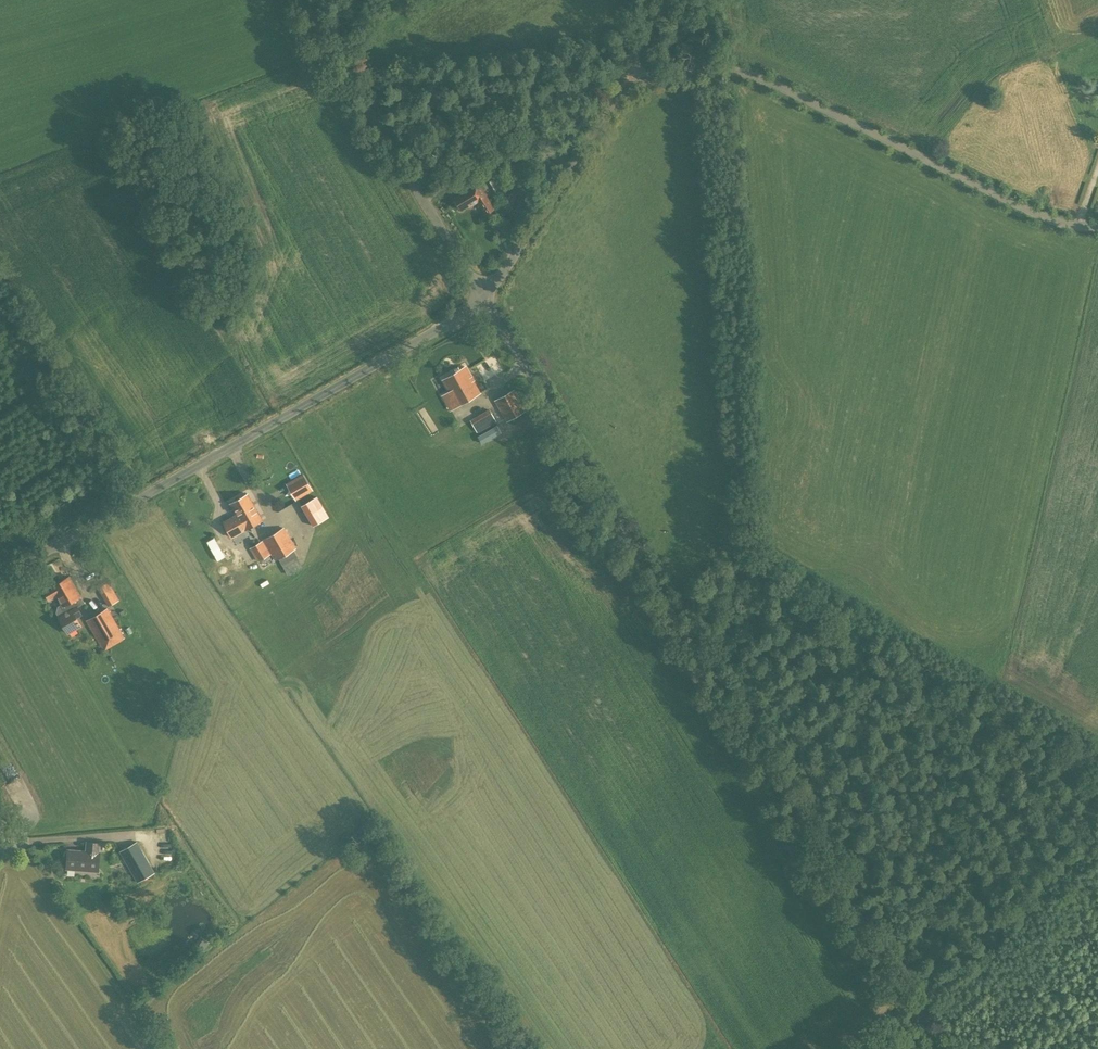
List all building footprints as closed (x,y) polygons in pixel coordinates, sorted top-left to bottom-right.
[(454,198),(461,210),(471,204),(471,205),(478,201),(485,214),(494,209),(481,187),(473,192),(471,188),(454,198)] [(447,397),(453,408),(479,393),(464,367),(442,379),(451,395),(447,397)] [(513,392),(495,401),(507,419),(522,408),(513,392)] [(470,419),(477,432),(496,421),(489,409),(470,419)] [(303,473),(286,484),(296,500),(313,490),(303,473)] [(231,503),(237,515),(239,518),(242,516),(248,528),(261,521),(247,495),(231,503)] [(317,496),(301,505),(307,516),(323,506),(317,496)] [(239,518),(237,515),(223,522),(231,537),(248,528),(242,516),(239,518)] [(303,566),(294,550),(296,548),(284,527),(263,539),(275,561),(279,559),(287,575),(303,566)] [(262,540),(250,547),(258,562),(271,554),(262,540)] [(56,612),(59,617),(77,607),(77,606),(83,603),(79,597),(80,596),(69,577),(44,591),(49,600),(56,595),(61,604),(58,606),(56,612)] [(98,588),(108,605),(118,600),(109,582),(98,588)] [(77,607),(59,617),(67,632),(81,625),(76,616),(81,613),(77,607)] [(86,620),(103,650),(125,637),(108,607),(86,620)] [(97,871),(100,842),(86,841),(85,852),(69,850),(68,867),(74,867),(74,869),(97,871)] [(119,851),(137,882),(155,872),(137,841),(119,851)]
